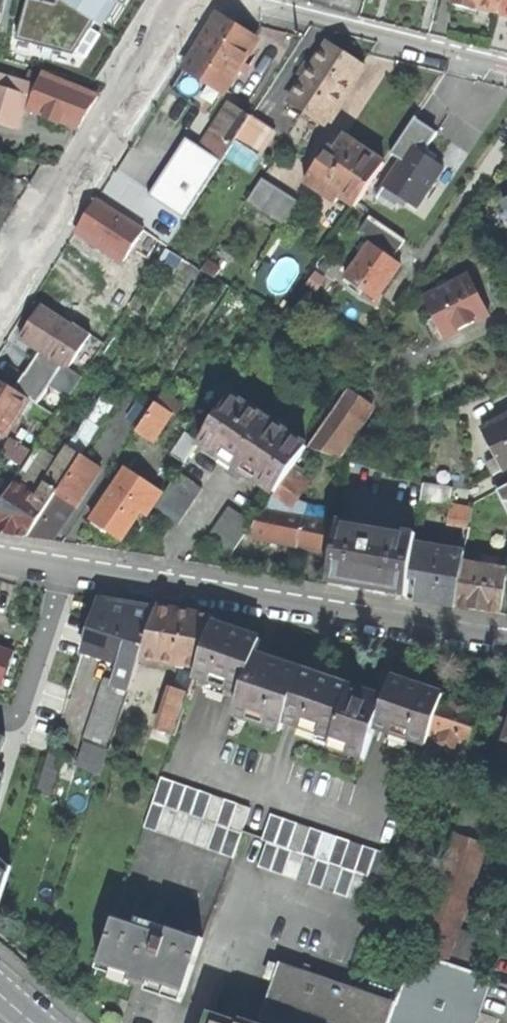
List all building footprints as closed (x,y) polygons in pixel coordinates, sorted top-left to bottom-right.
[(11,25),(95,75),(116,40),(104,33),(124,0),(26,0),(11,25)] [(499,13),(502,0),(452,0),(452,3),(453,3),(453,5),(466,8),(476,10),(477,8),(499,13)] [(499,13),(506,16),(506,0),(502,0),(499,13)] [(185,68),(223,92),(256,39),(242,31),(218,16),(185,68)] [(290,102),(324,124),(362,65),(344,54),(328,44),(290,102)] [(0,66),(0,75),(37,86),(42,74),(44,69),(2,58),(0,66)] [(97,95),(42,74),(37,86),(0,75),(0,118),(17,123),(22,105),(78,127),(89,109),(97,95)] [(183,220),(235,140),(251,115),(234,105),(218,131),(213,128),(201,147),(186,138),(164,172),(149,196),(183,220)] [(403,136),(413,142),(427,120),(418,113),(403,136)] [(258,155),(275,129),(252,114),(251,115),(235,140),(258,155)] [(355,207),(384,164),(360,147),(345,137),(333,153),(327,148),(304,183),(335,203),(339,196),(355,207)] [(383,185),(416,208),(442,168),(431,161),(409,147),(383,185)] [(280,224),(296,200),(262,176),(246,201),(280,224)] [(144,258),(156,238),(97,199),(85,215),(76,229),(123,261),(131,249),(144,258)] [(359,231),(395,254),(404,239),(369,215),(359,231)] [(344,277),(374,299),(393,273),(400,265),(369,242),(344,277)] [(214,278),(219,270),(207,261),(201,270),(214,278)] [(468,276),(424,300),(444,338),(488,315),(479,296),(468,276)] [(323,305),(328,298),(305,282),(300,289),(323,305)] [(85,334),(41,307),(20,337),(28,342),(52,358),(67,334),(80,342),(85,334)] [(81,377),(60,363),(41,393),(62,407),(81,377)] [(27,399),(0,381),(0,434),(4,436),(27,399)] [(347,389),(306,447),(336,457),(372,406),(347,389)] [(242,472),(273,493),(290,469),(305,447),(229,396),(197,442),(229,463),(226,467),(233,471),(239,476),(242,472)] [(135,431),(151,441),(170,412),(154,401),(135,431)] [(90,443),(98,449),(109,434),(118,439),(131,420),(112,409),(90,443)] [(481,428),(496,457),(486,462),(493,475),(506,467),(506,415),(481,428)] [(171,454),(184,462),(197,442),(185,434),(171,454)] [(34,449),(16,438),(6,452),(24,464),(34,449)] [(34,449),(24,464),(0,501),(0,532),(9,533),(27,536),(80,454),(67,446),(42,483),(43,485),(35,497),(22,489),(47,450),(37,444),(34,449)] [(99,466),(80,454),(27,536),(42,538),(53,540),(63,522),(54,522),(67,501),(73,505),(99,466)] [(126,469),(90,520),(104,529),(119,539),(139,511),(144,514),(159,491),(126,469)] [(316,549),(331,552),(335,523),(289,513),(310,484),(290,469),(273,493),(272,503),(269,509),(265,508),(250,534),(250,535),(282,542),(316,549)] [(153,508),(177,524),(201,489),(177,473),(153,508)] [(422,481),(419,500),(448,504),(451,485),(422,481)] [(496,490),(506,512),(506,484),(496,490)] [(63,522),(73,505),(67,501),(54,522),(63,522)] [(471,506),(450,503),(447,520),(468,523),(471,506)] [(228,558),(252,523),(227,506),(204,541),(228,558)] [(406,595),(408,577),(414,535),(336,520),(335,523),(331,552),(326,582),(370,589),(406,595)] [(432,602),(454,606),(462,562),(463,552),(414,545),(408,577),(418,579),(414,599),(432,602)] [(506,565),(506,560),(488,557),(487,566),(462,562),(454,606),(474,609),(499,613),(506,565)] [(110,754),(138,659),(152,612),(134,606),(93,594),(73,659),(110,670),(108,678),(102,676),(81,745),(110,754)] [(138,659),(197,669),(211,626),(213,619),(183,614),(152,612),(138,659)] [(376,723),(428,739),(442,697),(390,679),(382,700),(371,697),(262,660),(253,657),(259,641),(211,626),(197,669),(193,679),(240,695),(233,717),(266,728),(269,719),(331,739),(331,742),(366,754),(376,723)] [(11,657),(0,654),(0,685),(2,686),(11,657)] [(174,737),(187,695),(171,690),(158,731),(174,737)] [(466,751),(480,709),(464,704),(442,697),(428,739),(421,760),(436,765),(442,747),(455,751),(456,748),(466,751)] [(250,809),(160,778),(152,804),(241,834),(250,809)] [(465,798),(401,987),(350,971),(346,986),(279,963),(257,1022),(475,1022),(491,978),(471,971),(481,941),(452,931),(482,843),(487,806),(472,799),(465,798)] [(232,858),(241,834),(152,804),(144,828),(232,858)] [(389,855),(270,814),(261,841),(266,843),(380,881),(389,855)] [(371,906),(380,881),(266,843),(257,866),(371,906)] [(114,917),(112,922),(128,927),(130,922),(114,917)] [(136,918),(134,924),(166,934),(168,929),(136,918)] [(180,999),(182,1000),(202,938),(168,927),(168,929),(166,934),(134,924),(130,922),(128,927),(112,922),(96,971),(97,972),(99,968),(111,972),(128,978),(138,981),(146,984),(181,996),(180,999)] [(125,984),(128,978),(111,972),(108,979),(125,984)] [(179,1002),(180,999),(181,996),(146,984),(144,991),(179,1002)] [(210,1013),(210,1011),(208,1011),(204,1022),(241,1022),(210,1013)]
